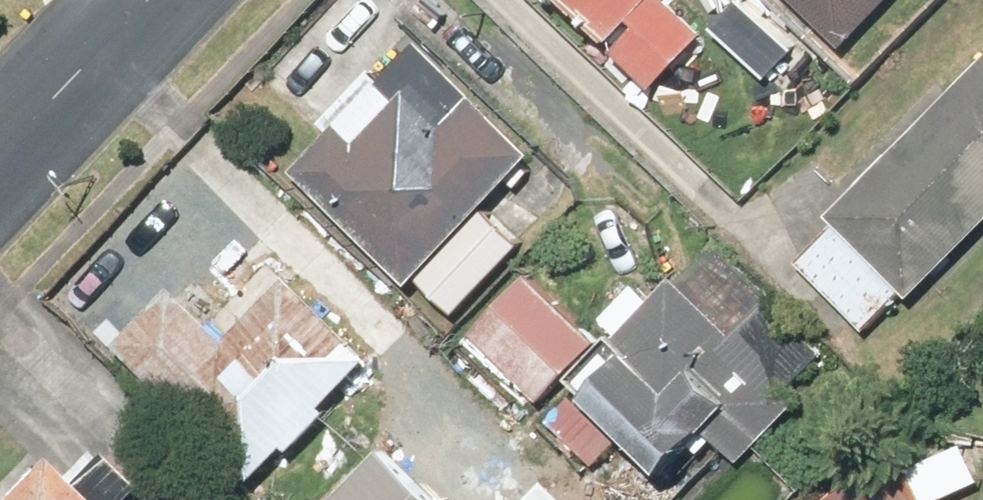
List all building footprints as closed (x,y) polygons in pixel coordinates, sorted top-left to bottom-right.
[(660,88),(710,38),(672,0),(574,0),(660,88)] [(744,0),(742,0),(717,25),(772,81),(799,55),(744,0)] [(844,48),(892,0),(796,0),(844,48)] [(416,281),(551,137),(428,22),(376,77),(405,104),(377,134),(355,113),(299,173),(416,281)] [(833,210),(919,291),(982,224),(982,52),(833,210)] [(676,273),(576,375),(672,469),(693,447),(700,454),(716,439),(746,469),(814,399),(796,382),(828,349),(726,249),(689,286),(676,273)] [(293,257),(227,327),(178,280),(119,342),(264,478),(388,346),(293,257)] [(596,344),(529,272),(469,328),(536,400),(596,344)] [(307,499),(515,499),(412,396),(307,499)] [(53,457),(14,499),(102,499),(53,457)] [(0,488),(0,499),(14,499),(0,488)]
